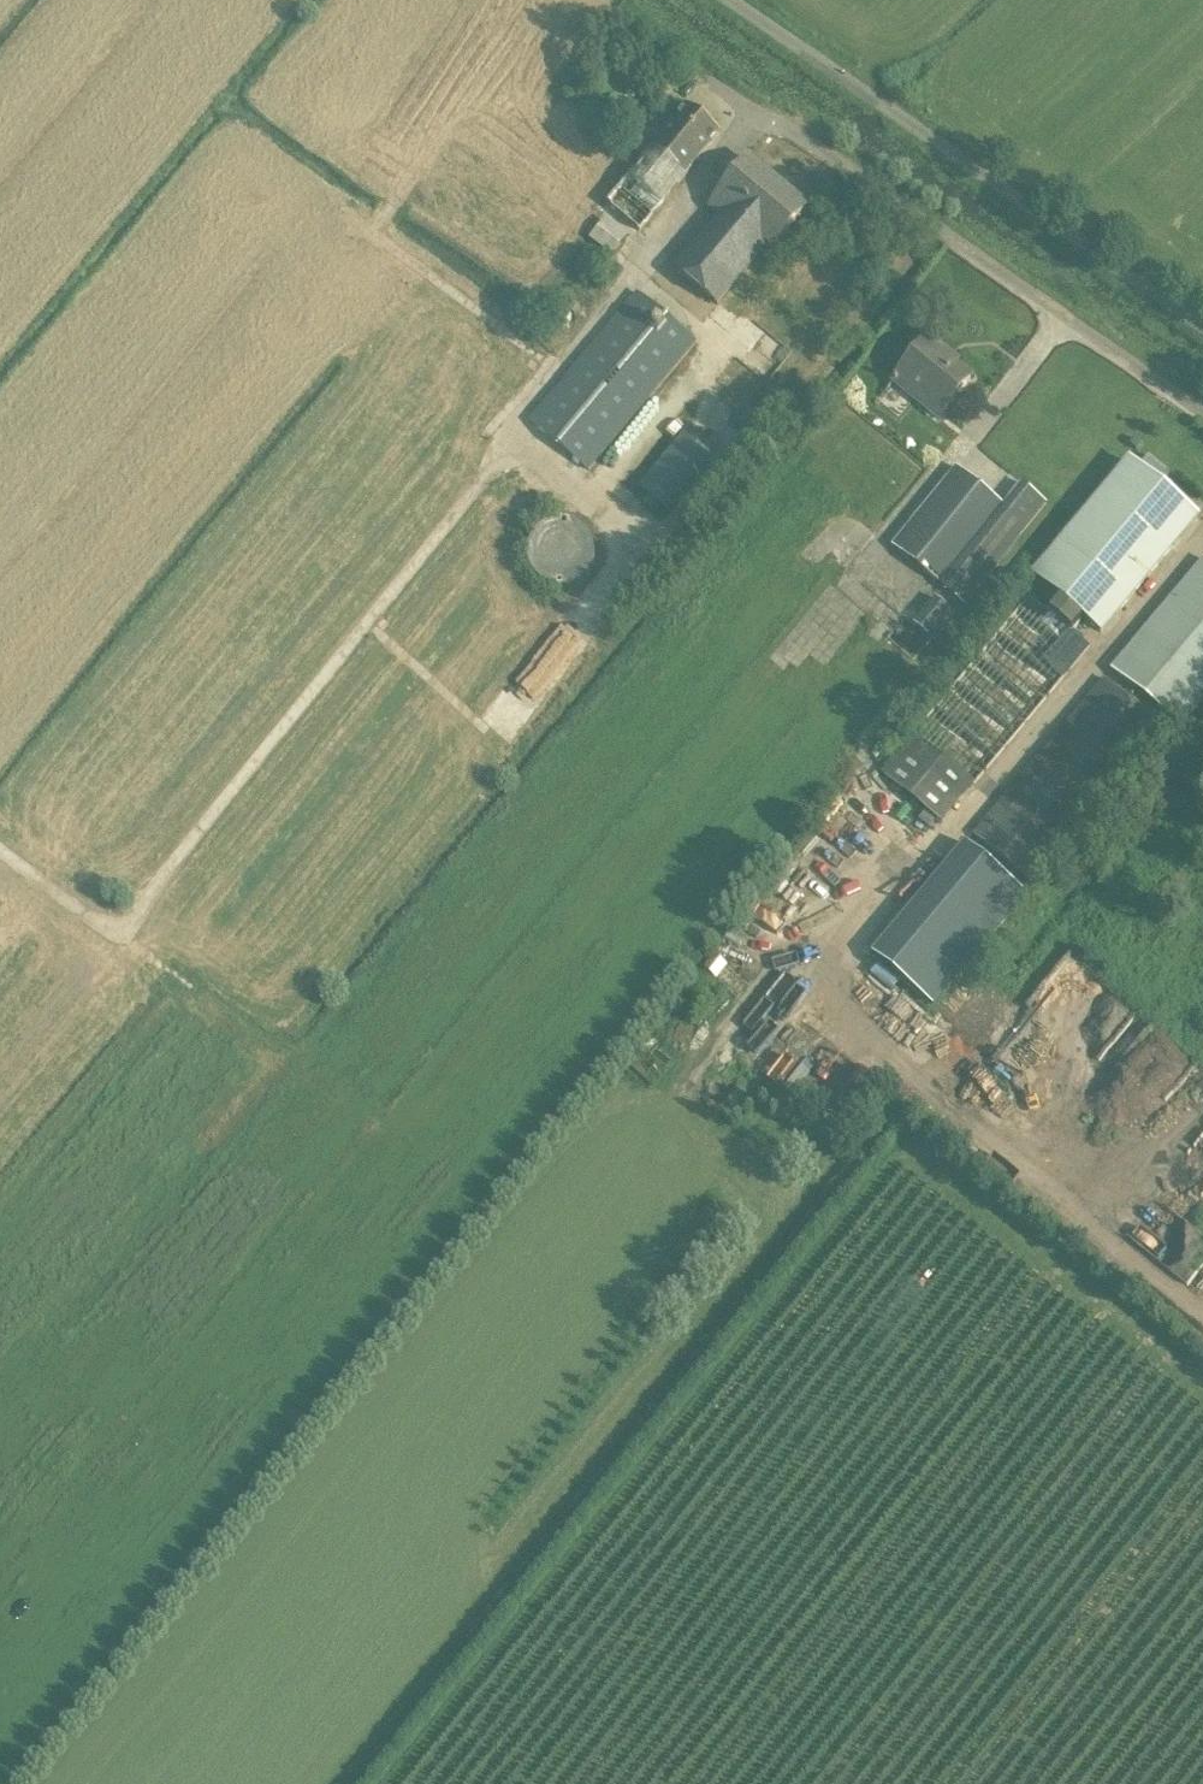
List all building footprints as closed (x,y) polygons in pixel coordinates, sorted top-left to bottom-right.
[(640,230),(720,134),(687,107),(654,148),(644,160),(608,204),(640,230)] [(623,142),(644,160),(654,148),(632,131),(623,142)] [(711,207),(722,217),(689,256),(685,253),(673,267),(717,304),(768,243),(774,249),(808,208),(750,160),(711,207)] [(590,470),(696,343),(637,294),(531,421),(590,470)] [(946,411),(972,379),(947,358),(949,355),(930,339),(895,381),(910,394),(916,386),(946,411)] [(686,429),(637,488),(664,511),(714,452),(686,429)] [(1142,447),(1146,441),(1139,435),(1135,441),(1142,447)] [(1101,633),(1197,518),(1130,462),(1034,577),(1101,633)] [(965,604),(1047,503),(1023,485),(1005,507),(958,468),(894,546),(965,604)] [(564,519),(561,519),(555,520),(551,520),(548,522),(544,524),(542,525),(538,528),(535,531),(532,535),(530,539),(529,541),(529,544),(528,546),(527,550),(527,553),(527,555),(528,557),(528,559),(529,563),(530,565),(531,568),(533,571),(535,574),(538,577),(541,580),(545,582),(549,584),(553,585),(555,586),(558,586),(562,586),(565,586),(567,586),(572,585),(576,583),(580,581),(583,578),(586,575),(588,572),(589,571),(591,568),(592,564),(593,562),(594,558),(594,556),(595,554),(594,550),(594,548),(594,545),(592,541),(592,539),(591,537),(589,535),(588,533),(585,529),(582,526),(580,525),(578,524),(576,523),(574,522),(570,520),(568,520),(564,519)] [(1181,728),(1202,701),(1202,559),(1111,671),(1181,728)] [(1031,597),(916,735),(882,775),(942,825),(1090,648),(1073,633),(1081,623),(1061,606),(1053,616),(1031,597)] [(935,597),(914,624),(936,642),(958,614),(935,597)] [(1104,679),(1000,806),(975,836),(1035,887),(1165,729),(1104,679)] [(874,954),(938,1004),(1028,888),(963,839),(874,954)]
